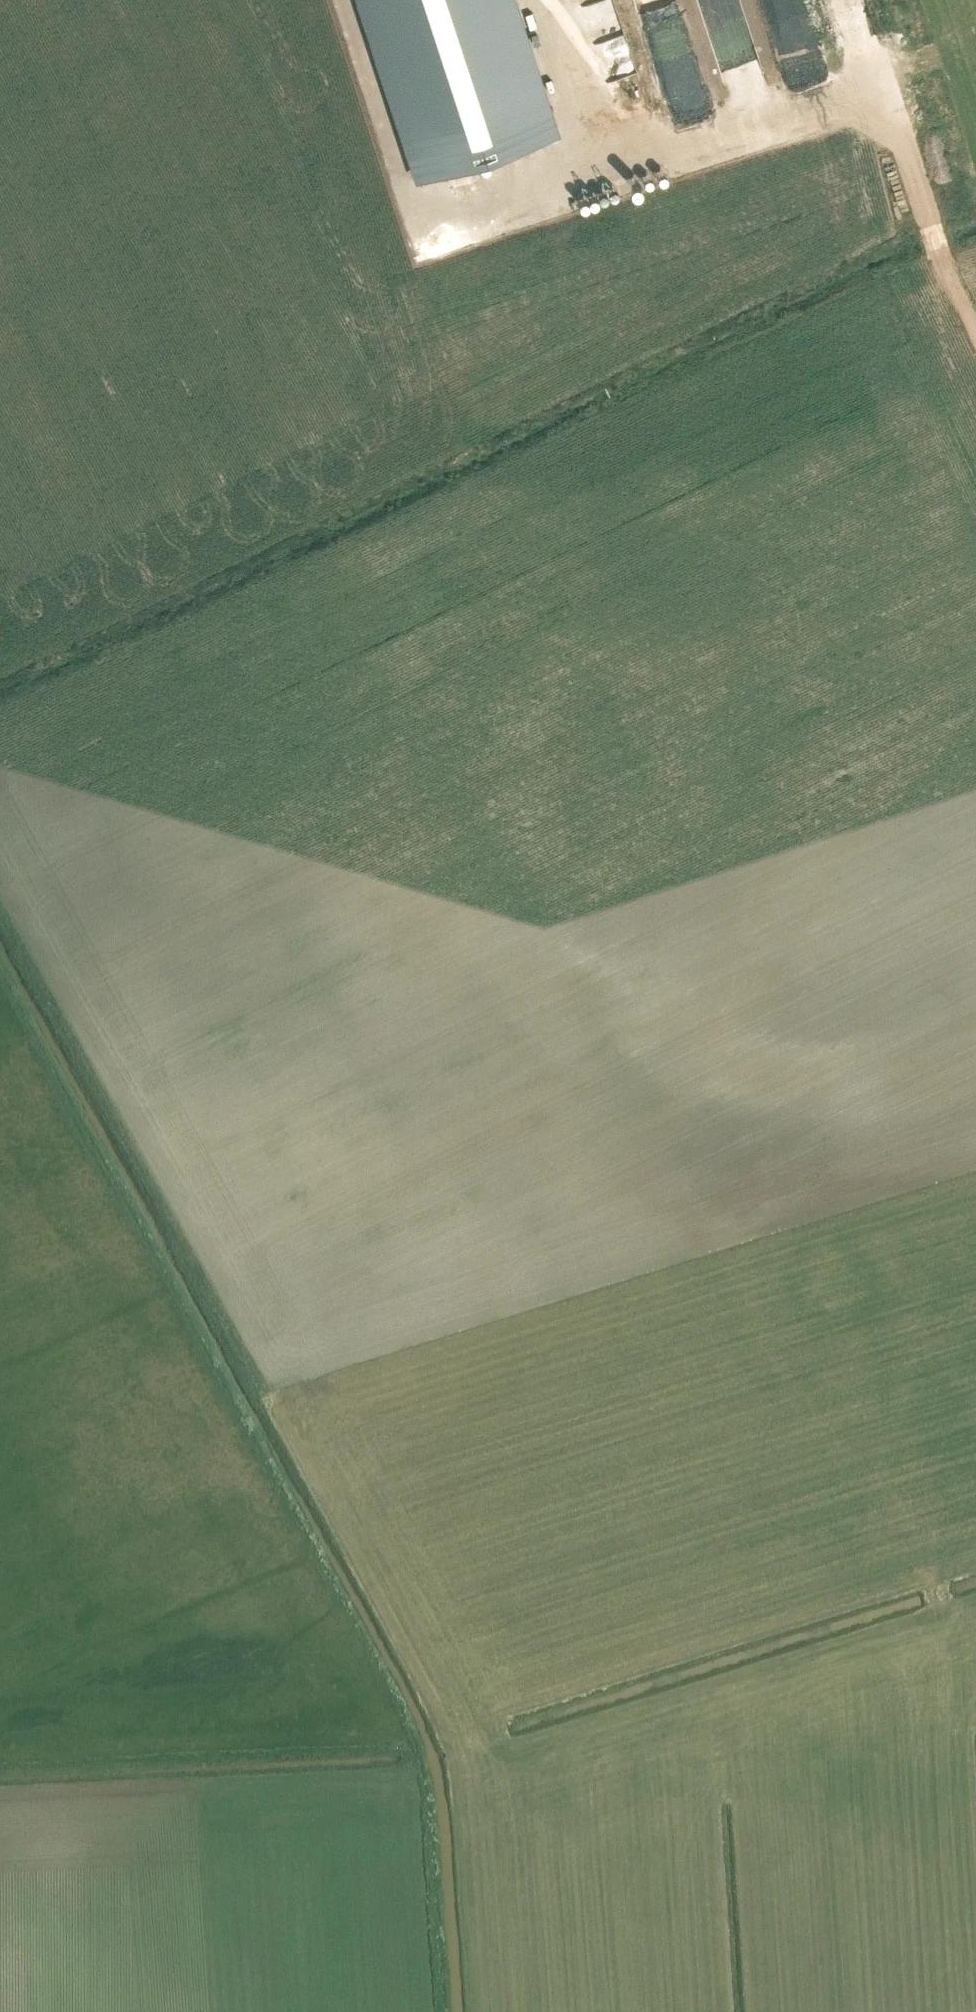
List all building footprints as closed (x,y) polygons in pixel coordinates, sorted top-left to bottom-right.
[(555,133),(512,0),(362,0),(420,177),(555,133)]
